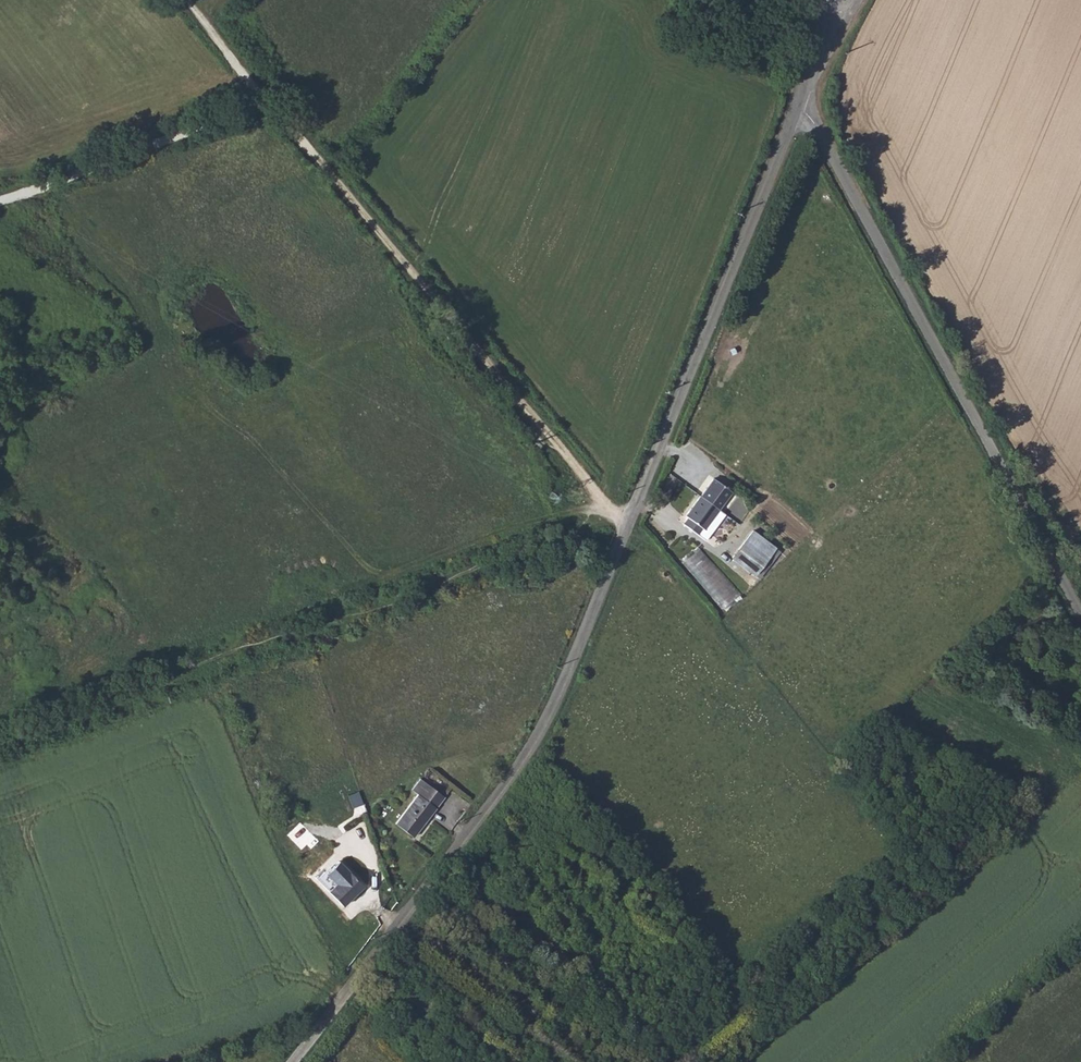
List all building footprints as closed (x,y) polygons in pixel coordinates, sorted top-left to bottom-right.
[(698,496),(719,510),(731,490),(711,477),(698,496)] [(738,494),(731,490),(719,510),(706,529),(712,534),(738,494)] [(706,529),(719,510),(698,496),(685,516),(689,518),(684,525),(699,534),(703,528),(706,529)] [(773,551),(752,533),(731,559),(752,576),(773,551)] [(599,546),(592,542),(584,559),(592,563),(599,546)] [(696,569),(708,558),(700,548),(684,561),(694,574),(698,571),(696,569)] [(410,845),(440,805),(422,792),(392,831),(410,845)] [(330,894),(345,906),(363,884),(347,872),(336,863),(325,877),(336,886),(330,894)]
